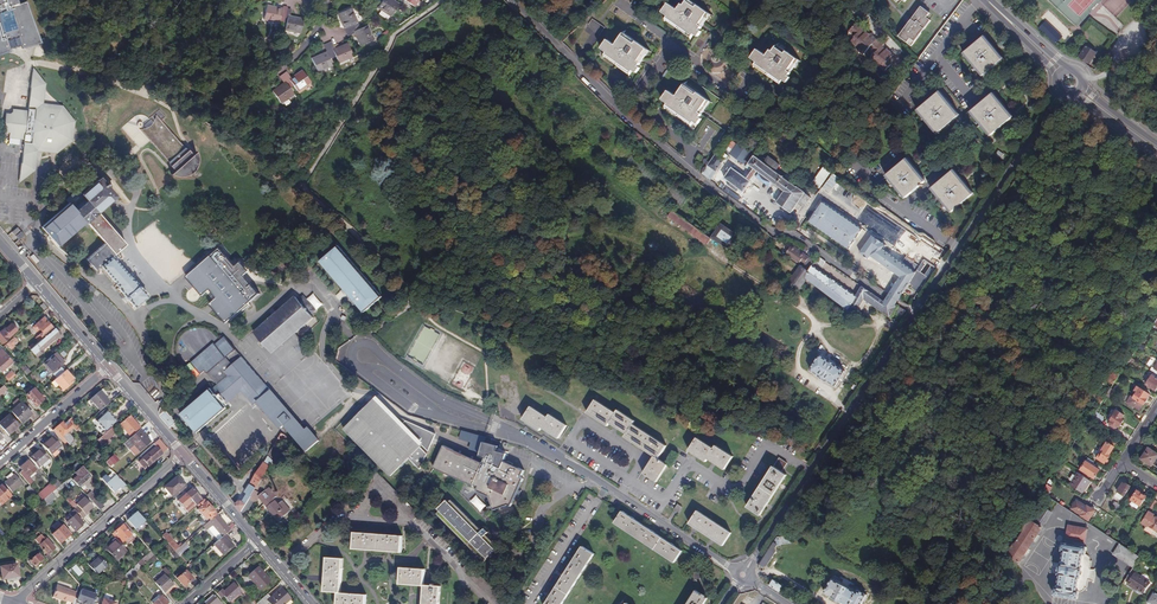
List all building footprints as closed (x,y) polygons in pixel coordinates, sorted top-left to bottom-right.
[(17,0),(0,0),(0,57),(19,51),(41,45),(26,4),(19,7),(17,0)] [(399,5),(391,0),(383,0),(378,8),(391,17),(399,5)] [(706,12),(696,5),(694,7),(685,0),(681,0),(675,8),(667,3),(660,12),(666,16),(664,17),(690,36),(691,34),(695,37),(699,31),(697,30),(700,26),(697,24),(706,12)] [(281,15),(286,16),(287,9),(287,7),(283,7),(282,10),(267,6),(264,20),(280,23),(281,15)] [(899,36),(912,46),(922,33),(918,30),(921,25),(925,28),(931,20),(927,17),(930,13),(921,6),(899,36)] [(286,16),(284,24),(287,25),(286,31),(301,34),(303,19),(290,17),(291,10),(287,9),(286,16)] [(339,14),(345,28),(353,26),(358,23),(352,9),(339,14)] [(709,14),(706,12),(697,24),(700,26),(709,14)] [(689,38),(690,36),(664,17),(663,20),(689,38)] [(1045,22),(1051,27),(1061,38),(1063,36),(1052,25),(1047,20),(1045,22)] [(871,46),(878,39),(871,33),(870,34),(867,31),(865,32),(862,29),(864,27),(858,21),(849,31),(855,37),(852,41),(859,47),(857,48),(864,54),(871,46)] [(1061,38),(1051,27),(1045,22),(1041,26),(1048,33),(1057,42),(1061,38)] [(355,31),(356,33),(362,46),(374,41),(368,26),(361,29),(355,31)] [(349,36),(356,33),(355,31),(361,29),(360,27),(354,29),(347,33),(349,36)] [(635,45),(637,42),(625,34),(623,36),(635,45)] [(638,62),(647,50),(637,42),(635,45),(623,36),(616,46),(608,40),(602,49),(608,53),(607,55),(632,73),(633,72),(637,74),(641,68),(639,67),(641,63),(638,62)] [(874,56),(881,62),(891,50),(888,47),(886,49),(882,45),(885,42),(879,38),(878,39),(871,46),(877,52),(874,56)] [(1001,61),(983,38),(964,53),(983,76),(1001,61)] [(329,44),(334,57),(337,56),(339,63),(354,56),(349,44),(335,49),(332,43),(329,44)] [(330,59),(334,57),(329,44),(324,46),(327,53),(313,59),(319,72),(333,66),(330,59)] [(1098,54),(1087,47),(1080,58),(1091,65),(1098,54)] [(650,51),(647,50),(638,62),(641,63),(650,51)] [(891,50),(881,62),(888,68),(891,65),(892,65),(898,70),(906,61),(900,56),(897,58),(894,55),(895,54),(891,50)] [(777,61),(779,59),(770,53),(768,55),(777,61)] [(631,75),(632,73),(607,55),(605,57),(631,75)] [(781,80),(790,67),(779,59),(777,61),(768,55),(765,59),(764,58),(759,64),(751,58),(744,67),(750,71),(748,73),(774,90),(776,89),(779,91),(783,86),(781,85),(784,81),(781,80)] [(671,65),(644,103),(656,112),(661,105),(667,109),(662,116),(712,150),(738,112),(671,65)] [(793,68),(790,67),(781,80),(784,81),(793,68)] [(45,84),(33,69),(28,111),(13,109),(12,113),(10,115),(5,114),(3,133),(9,134),(9,140),(23,142),(24,144),(23,155),(19,184),(35,172),(40,167),(42,153),(57,155),(73,143),(75,124),(63,107),(44,104),(45,84)] [(284,75),(293,87),(295,86),(299,91),(312,82),(303,70),(293,78),(288,72),(284,75)] [(773,93),(774,90),(748,73),(747,75),(773,93)] [(283,104),(295,94),(291,89),(293,87),(284,75),(280,77),(285,84),(274,92),(283,104)] [(937,134),(958,117),(937,92),(917,109),(937,134)] [(991,136),(1011,119),(992,95),(971,112),(991,136)] [(165,117),(159,109),(152,116),(155,119),(155,120),(154,122),(152,124),(151,125),(150,126),(149,127),(148,128),(146,129),(144,129),(133,117),(123,127),(122,128),(122,129),(140,149),(150,141),(168,162),(169,164),(169,165),(170,167),(171,168),(172,169),(174,170),(175,170),(173,172),(171,174),(173,175),(176,176),(177,176),(179,177),(181,177),(185,176),(189,174),(192,173),(194,171),(195,169),(196,167),(197,164),(198,161),(198,158),(197,155),(196,152),(195,152),(192,155),(192,154),(191,151),(189,150),(187,148),(185,147),(161,120),(165,117)] [(635,139),(640,143),(643,140),(638,135),(635,139)] [(730,153),(737,143),(733,140),(726,150),(730,153)] [(1000,159),(1003,155),(998,151),(995,155),(1000,159)] [(717,153),(702,174),(710,181),(725,159),(717,153)] [(749,164),(755,169),(759,172),(761,174),(773,183),(785,191),(777,202),(791,213),(796,207),(799,203),(800,204),(801,203),(806,206),(812,198),(776,172),(781,166),(769,158),(765,163),(755,156),(753,158),(751,156),(748,161),(750,163),(749,164)] [(906,197),(924,182),(906,159),(887,175),(906,197)] [(813,181),(820,187),(832,172),(824,166),(813,181)] [(751,181),(747,179),(732,169),(725,179),(731,183),(729,185),(738,191),(739,190),(744,193),(751,182),(751,181)] [(759,172),(755,169),(747,179),(751,181),(759,172)] [(972,195),(952,171),(931,188),(951,212),(972,195)] [(829,193),(841,178),(833,173),(822,188),(829,193)] [(773,183),(761,174),(758,177),(771,186),(773,183)] [(113,253),(116,251),(124,244),(96,211),(115,196),(100,178),(79,193),(75,189),(64,198),(68,203),(42,227),(50,237),(58,246),(86,222),(103,243),(113,253)] [(822,203),(821,204),(861,231),(862,230),(822,203)] [(861,231),(821,204),(808,223),(848,250),(861,231)] [(711,239),(664,206),(663,209),(669,213),(668,217),(707,244),(711,239)] [(737,236),(721,224),(712,237),(728,249),(737,236)] [(18,227),(12,234),(18,240),(23,235),(18,227)] [(853,246),(862,250),(866,242),(857,238),(853,246)] [(920,292),(930,277),(919,269),(916,273),(883,251),(886,247),(871,238),(860,255),(868,261),(870,257),(901,278),(889,295),(888,296),(898,301),(898,300),(909,284),(920,292)] [(123,258),(116,251),(113,253),(103,243),(86,259),(96,269),(101,265),(123,291),(135,306),(149,297),(133,278),(134,276),(120,260),(123,258)] [(382,297),(339,246),(320,262),(343,289),(348,295),(363,313),(382,297)] [(801,262),(805,265),(807,261),(809,258),(791,246),(785,256),(798,265),(801,262)] [(208,256),(208,255),(196,265),(186,274),(187,275),(185,276),(189,280),(202,295),(206,291),(213,300),(209,303),(225,322),(229,319),(230,319),(249,303),(248,302),(259,292),(251,283),(243,274),(248,270),(240,261),(235,265),(228,256),(220,247),(208,256)] [(819,257),(815,262),(822,268),(827,262),(819,257)] [(805,265),(802,268),(808,272),(812,266),(813,265),(807,261),(805,265)] [(930,277),(936,268),(925,261),(919,269),(930,277)] [(808,272),(802,268),(798,265),(787,280),(798,288),(805,278),(846,309),(849,306),(856,310),(864,299),(890,317),(896,306),(895,305),(885,301),(884,302),(862,287),(856,296),(851,303),(808,272)] [(808,272),(851,303),(856,296),(812,266),(808,272)] [(895,305),(898,301),(888,296),(885,301),(895,305)] [(310,315),(314,311),(305,300),(303,297),(298,300),(295,297),(254,332),(272,353),(313,318),(310,315)] [(900,308),(897,313),(903,317),(906,311),(900,308)] [(42,339),(53,328),(42,316),(31,327),(34,330),(37,327),(42,331),(38,334),(42,339)] [(10,324),(5,329),(4,328),(1,331),(1,330),(0,331),(0,340),(3,343),(16,330),(10,324)] [(60,333),(55,327),(53,328),(42,339),(30,349),(37,357),(43,351),(41,350),(60,333)] [(10,349),(19,341),(14,336),(6,344),(10,349)] [(210,392),(224,408),(232,401),(241,393),(252,406),(257,401),(270,390),(223,338),(218,343),(215,346),(213,344),(191,363),(200,375),(205,372),(217,385),(215,387),(210,392)] [(1115,353),(1106,347),(1096,361),(1104,367),(1099,374),(1105,378),(1096,393),(1089,388),(1085,394),(1101,404),(1104,399),(1099,395),(1108,380),(1114,384),(1119,376),(1106,367),(1115,353)] [(13,362),(1,349),(0,350),(0,357),(0,370),(2,372),(13,362)] [(56,377),(65,369),(61,364),(64,360),(56,351),(43,363),(56,377)] [(845,371),(820,355),(810,370),(819,376),(818,376),(826,381),(826,380),(835,386),(845,371)] [(461,371),(470,375),(474,367),(465,362),(461,371)] [(21,369),(27,375),(31,372),(25,365),(23,367),(21,364),(19,366),(21,369)] [(75,379),(66,368),(65,369),(56,377),(55,378),(64,389),(75,379)] [(12,370),(4,376),(8,381),(15,375),(12,370)] [(1153,376),(1146,385),(1156,391),(1156,389),(1156,378),(1153,376)] [(1135,407),(1140,410),(1144,404),(1145,405),(1151,395),(1138,387),(1135,391),(1137,393),(1134,398),(1133,397),(1131,397),(1128,402),(1128,404),(1133,407),(1135,407)] [(39,395),(33,388),(26,395),(35,406),(43,399),(42,398),(39,395)] [(838,399),(845,404),(853,392),(848,388),(848,389),(845,393),(843,392),(838,399)] [(197,434),(224,408),(210,392),(208,389),(181,415),(197,434)] [(270,390),(257,401),(281,428),(284,425),(307,451),(319,440),(307,427),(304,429),(270,390)] [(100,411),(109,403),(100,392),(91,400),(100,411)] [(177,397),(182,402),(186,398),(181,393),(177,397)] [(389,413),(375,399),(343,429),(390,476),(409,459),(420,469),(435,434),(389,413)] [(644,474),(657,482),(668,465),(658,459),(667,446),(633,424),(635,421),(619,410),(616,413),(596,400),(588,413),(608,426),(610,423),(627,434),(625,437),(655,457),(644,474)] [(10,410),(20,422),(31,413),(21,402),(10,410)] [(558,439),(567,425),(550,415),(548,417),(532,406),(523,420),(540,431),(542,428),(558,439)] [(177,423),(163,407),(162,417),(172,428),(177,423)] [(1125,415),(1118,410),(1111,420),(1112,421),(1111,423),(1111,426),(1117,429),(1118,429),(1120,426),(1121,427),(1125,420),(1123,419),(1125,415)] [(111,427),(117,422),(107,411),(96,421),(106,431),(111,427)] [(7,434),(17,425),(9,416),(0,424),(0,426),(7,434)] [(137,425),(130,416),(120,424),(129,436),(138,428),(135,426),(137,425)] [(81,428),(72,418),(67,422),(73,429),(76,432),(77,431),(80,429),(81,428)] [(62,422),(53,430),(58,437),(65,444),(67,442),(71,446),(75,442),(68,434),(73,429),(67,422),(65,425),(62,422)] [(114,430),(111,427),(106,431),(103,434),(106,437),(114,430)] [(134,445),(139,451),(150,442),(139,429),(128,439),(134,445)] [(459,439),(472,442),(474,433),(462,430),(459,439)] [(287,437),(281,434),(264,463),(263,463),(245,493),(248,494),(243,502),(240,503),(237,506),(245,516),(254,502),(250,500),(254,492),(258,494),(261,488),(267,478),(264,476),(287,437)] [(53,437),(42,446),(50,455),(61,446),(53,437)] [(689,451),(706,462),(708,459),(725,469),(733,457),(716,446),(714,449),(698,438),(689,451)] [(1110,438),(1108,442),(1115,447),(1118,443),(1110,438)] [(134,445),(128,439),(124,442),(129,449),(134,445)] [(166,449),(159,440),(153,444),(155,447),(142,459),(147,465),(166,449)] [(1115,447),(1108,442),(1103,450),(1105,452),(1103,455),(1101,454),(1098,459),(1105,463),(1115,447)] [(479,458),(445,444),(434,466),(492,495),(496,508),(513,504),(529,462),(524,460),(520,467),(506,460),(502,468),(479,458)] [(1149,448),(1141,460),(1152,467),(1154,464),(1156,466),(1156,454),(1149,448)] [(40,449),(30,458),(38,467),(42,464),(45,468),(51,462),(48,459),(40,449)] [(91,453),(89,450),(83,455),(86,458),(91,453)] [(102,460),(103,461),(107,457),(104,454),(102,455),(99,451),(97,453),(98,454),(102,460)] [(102,460),(98,454),(94,457),(99,463),(102,460)] [(118,460),(114,455),(106,462),(111,466),(118,460)] [(144,468),(147,465),(142,459),(139,462),(144,468)] [(746,507),(760,516),(785,476),(781,473),(786,464),(778,459),(746,507)] [(22,471),(20,473),(29,484),(33,481),(29,476),(34,471),(36,473),(38,471),(28,460),(20,468),(22,471)] [(1083,476),(1088,480),(1091,476),(1095,479),(1101,470),(1087,461),(1082,470),(1085,472),(1083,476)] [(76,472),(82,467),(79,463),(73,468),(76,472)] [(91,476),(82,466),(82,467),(76,472),(75,473),(77,476),(72,480),(79,487),(91,476)] [(1084,493),(1091,482),(1088,480),(1083,476),(1079,473),(1071,485),(1084,493)] [(15,474),(4,483),(13,493),(23,484),(15,474)] [(120,490),(125,486),(116,476),(106,484),(114,493),(119,489),(120,490)] [(72,480),(70,477),(63,483),(65,486),(72,480)] [(174,498),(187,487),(177,477),(165,488),(174,498)] [(52,483),(57,489),(60,486),(62,484),(57,479),(52,483)] [(52,483),(51,483),(41,492),(46,498),(52,492),(57,489),(52,483)] [(1125,485),(1123,483),(1117,491),(1125,496),(1131,487),(1126,483),(1125,485)] [(1047,484),(1044,491),(1050,494),(1053,487),(1047,484)] [(33,495),(36,492),(30,485),(27,488),(33,495)] [(1,506),(11,497),(2,486),(0,488),(0,506),(1,506)] [(196,506),(203,500),(193,488),(178,501),(188,513),(196,506)] [(276,497),(269,488),(259,496),(280,520),(290,511),(282,502),(279,505),(274,500),(276,497)] [(1147,497),(1137,491),(1131,500),(1140,506),(1147,497)] [(40,503),(43,500),(38,494),(36,492),(33,495),(40,503)] [(56,497),(52,492),(46,498),(43,500),(47,505),(56,497)] [(88,498),(100,511),(104,507),(92,494),(88,498)] [(479,512),(486,507),(477,495),(470,500),(479,512)] [(77,513),(83,519),(86,516),(85,514),(89,511),(93,507),(85,497),(76,504),(77,506),(74,509),(75,510),(77,513)] [(1058,507),(1060,504),(1049,497),(1047,500),(1058,507)] [(201,515),(210,507),(206,502),(206,503),(203,500),(202,501),(196,506),(199,508),(197,510),(201,515)] [(1095,511),(1095,509),(1093,508),(1092,509),(1087,506),(1077,500),(1071,509),(1081,515),(1081,516),(1089,521),(1095,511)] [(1149,507),(1152,509),(1156,502),(1154,500),(1149,507)] [(1112,507),(1119,511),(1122,506),(1115,502),(1112,507)] [(450,503),(441,511),(487,559),(496,551),(484,538),(486,535),(483,531),(480,534),(450,503)] [(210,521),(216,515),(210,507),(201,515),(205,520),(207,518),(210,521)] [(1044,509),(1035,523),(1043,528),(1052,514),(1044,509)] [(675,562),(683,550),(623,511),(616,522),(675,562)] [(723,547),(731,534),(697,511),(689,525),(723,547)] [(144,521),(137,513),(128,521),(139,533),(146,527),(142,523),(144,521)] [(1144,531),(1152,536),(1155,531),(1156,532),(1156,531),(1156,518),(1153,517),(1154,516),(1149,513),(1142,524),(1147,527),(1144,531)] [(224,535),(230,530),(216,515),(210,521),(207,523),(209,526),(210,528),(213,526),(222,537),(224,535)] [(82,524),(74,516),(72,518),(67,523),(74,531),(82,524)] [(1023,535),(1017,531),(1012,537),(1018,541),(1016,545),(1015,545),(1008,555),(1020,563),(1043,528),(1035,523),(1031,520),(1024,530),(1025,531),(1023,535)] [(125,523),(112,535),(116,539),(121,544),(134,532),(125,523)] [(1065,543),(1085,547),(1088,528),(1068,524),(1065,543)] [(60,543),(70,534),(63,527),(60,530),(62,532),(60,534),(56,530),(52,534),(60,543)] [(161,536),(168,544),(173,539),(168,534),(167,536),(165,533),(164,533),(161,536)] [(402,554),(403,536),(354,533),(353,550),(402,554)] [(222,537),(212,545),(222,555),(233,546),(224,535),(222,537)] [(780,537),(780,546),(794,544),(798,541),(799,538),(799,535),(780,537)] [(46,540),(45,540),(42,536),(37,541),(40,545),(39,546),(47,554),(48,554),(54,548),(47,539),(46,540)] [(778,538),(760,564),(764,567),(767,566),(777,552),(776,550),(775,549),(777,546),(780,546),(780,537),(778,538)] [(117,560),(127,551),(121,544),(116,539),(106,548),(117,560)] [(168,544),(174,551),(175,550),(178,548),(176,545),(177,544),(173,539),(168,544)] [(279,544),(274,540),(269,546),(273,550),(274,550),(279,544)] [(178,548),(175,550),(174,551),(177,555),(188,545),(185,542),(178,548)] [(1085,547),(1065,543),(1063,543),(1061,551),(1064,551),(1061,564),(1060,563),(1059,569),(1058,575),(1059,575),(1057,587),(1054,587),(1053,595),(1077,599),(1079,591),(1076,591),(1078,578),(1079,578),(1081,567),(1080,567),(1082,554),(1085,555),(1086,547),(1085,547)] [(168,544),(165,546),(170,551),(169,552),(176,559),(179,557),(177,555),(174,551),(168,544)] [(1114,554),(1134,568),(1141,558),(1123,546),(1121,545),(1114,554)] [(594,555),(583,547),(546,603),(562,603),(594,555)] [(137,563),(141,567),(154,555),(150,551),(137,563)] [(42,559),(37,554),(29,561),(34,566),(42,559)] [(44,557),(50,563),(53,560),(48,554),(47,554),(44,557)] [(89,567),(96,576),(106,567),(98,558),(89,567)] [(324,592),(341,594),(344,560),(326,559),(324,592)] [(78,577),(83,573),(76,564),(71,568),(78,577)] [(16,565),(0,567),(0,568),(2,580),(18,578),(16,565)] [(162,570),(167,576),(170,574),(165,567),(162,570)] [(269,581),(257,567),(247,576),(259,590),(269,581)] [(127,579),(137,570),(135,568),(133,570),(132,569),(124,576),(127,579)] [(184,587),(193,578),(183,568),(174,576),(184,587)] [(399,585),(424,587),(425,569),(400,568),(399,585)] [(709,577),(707,568),(692,571),(694,579),(709,577)] [(1151,584),(1135,573),(1129,583),(1145,593),(1151,584)] [(155,583),(164,593),(173,585),(163,575),(155,583)] [(867,595),(858,590),(857,592),(833,579),(825,593),(834,598),(833,599),(841,603),(842,602),(845,603),(862,603),(867,595)] [(770,586),(780,592),(784,586),(774,580),(770,586)] [(221,590),(216,594),(221,599),(223,597),(228,603),(241,592),(233,583),(224,592),(221,590)] [(67,601),(72,603),(76,592),(56,586),(52,598),(66,602),(67,601)] [(244,586),(242,588),(251,597),(254,594),(250,590),(249,591),(244,586)] [(424,587),(422,603),(439,603),(440,588),(424,587)] [(282,589),(268,601),(271,603),(285,603),(291,599),(282,589)] [(96,595),(81,590),(77,601),(82,602),(82,603),(83,603),(93,603),(96,595)] [(708,599),(697,591),(688,603),(705,603),(708,599)] [(1155,592),(1149,602),(1152,603),(1156,603),(1156,594),(1155,592)] [(341,594),(341,603),(366,603),(367,596),(341,594)]
